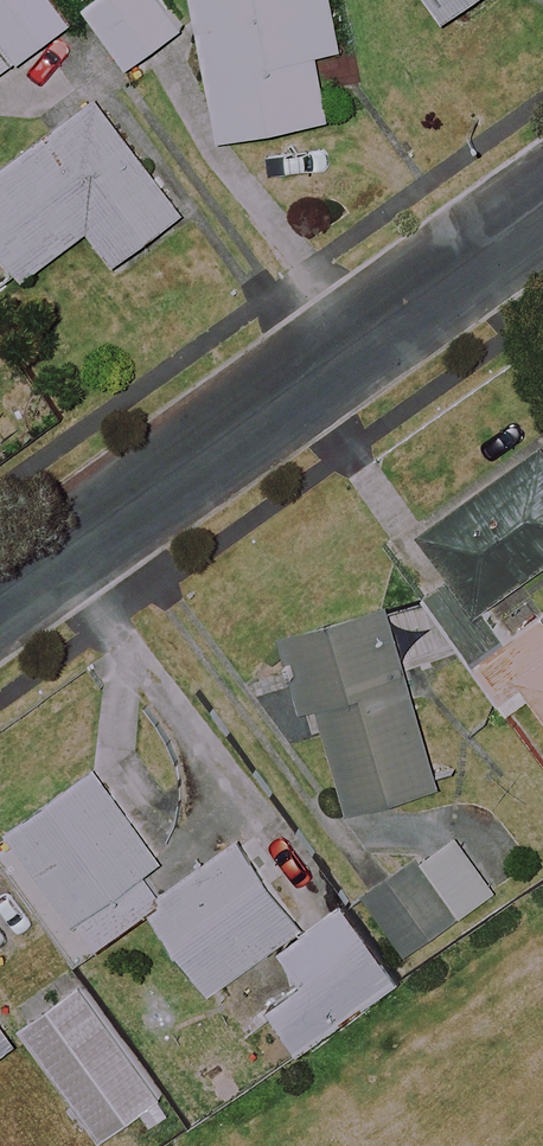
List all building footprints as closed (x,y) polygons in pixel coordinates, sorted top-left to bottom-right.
[(52,0),(0,0),(0,75),(70,24),(52,0)] [(160,0),(96,0),(85,8),(127,68),(181,30),(160,0)] [(330,0),(194,0),(219,140),(328,120),(316,54),(339,49),(330,0)] [(444,21),(474,0),(430,0),(444,21)] [(97,101),(0,172),(0,249),(23,280),(89,231),(114,265),(181,215),(97,101)] [(535,449),(422,534),(481,613),(542,566),(542,459),(535,449)] [(437,782),(380,603),(282,635),(307,713),(317,709),(349,811),(437,782)] [(542,617),(473,667),(507,716),(532,698),(542,713),(542,617)] [(151,907),(162,898),(146,879),(169,860),(93,766),(9,834),(101,948),(151,907)] [(237,838),(162,898),(151,907),(220,993),(306,924),(237,838)] [(492,895),(457,840),(360,902),(396,957),(492,895)] [(397,982),(342,906),(280,950),(304,984),(268,1011),(299,1054),(397,982)] [(160,1098),(83,989),(23,1032),(100,1141),(160,1098)] [(18,1041),(0,1016),(0,1055),(18,1041)]
